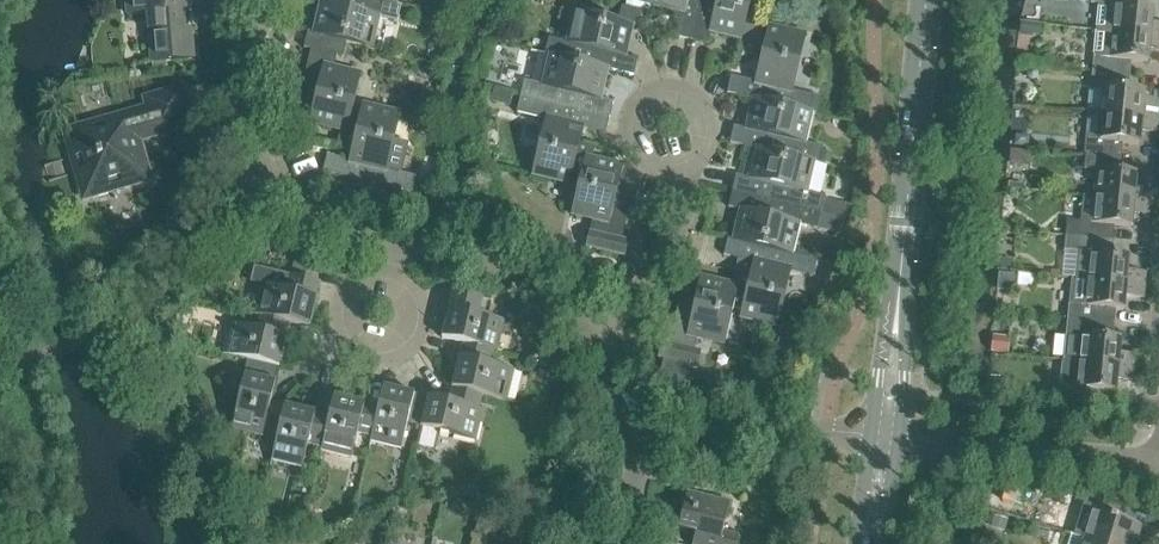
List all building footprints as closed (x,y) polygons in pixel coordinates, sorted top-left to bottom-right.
[(127,16),(147,14),(151,63),(152,63),(168,62),(186,60),(182,11),(191,11),(190,0),(125,0),(127,16)] [(401,6),(394,4),(394,5),(374,0),(308,0),(308,1),(322,4),(319,16),(318,15),(316,21),(317,21),(314,33),(314,34),(346,42),(346,43),(370,49),(377,18),(397,23),(401,6)] [(691,41),(701,0),(626,0),(626,1),(681,13),(675,37),(691,41)] [(737,52),(754,56),(760,29),(745,25),(751,0),(701,0),(691,41),(707,45),(711,31),(722,34),(722,35),(728,37),(728,36),(740,39),(737,52)] [(1098,31),(1158,37),(1158,23),(1149,23),(1151,9),(1126,7),(1127,0),(1090,0),(1090,3),(1100,4),(1098,31)] [(631,27),(644,30),(649,13),(621,7),(617,22),(575,12),(568,43),(548,38),(544,55),(550,56),(607,69),(607,70),(633,76),(637,59),(624,56),(626,45),(628,45),(629,39),(628,39),(631,27)] [(1021,24),(1020,32),(1041,34),(1042,26),(1021,24)] [(731,77),(727,94),(753,100),(754,99),(810,112),(809,113),(816,115),(820,98),(787,90),(800,35),(768,28),(755,82),(731,77)] [(1098,31),(1094,72),(1129,76),(1130,62),(1146,63),(1147,49),(1158,50),(1158,37),(1098,31)] [(342,58),(346,43),(346,42),(314,34),(314,33),(307,32),(303,48),(310,50),(297,105),(312,109),(309,123),(322,126),(321,127),(327,128),(328,127),(340,130),(336,144),(352,148),(353,148),(359,120),(358,120),(344,117),(354,75),(333,69),(336,57),(342,58)] [(520,97),(609,118),(613,102),(599,99),(602,88),(603,88),(605,82),(604,82),(607,70),(607,69),(550,56),(543,86),(524,81),(520,97)] [(168,62),(152,63),(153,72),(168,71),(168,62)] [(1028,78),(1032,79),(1035,77),(1037,74),(1037,71),(1034,68),(1031,67),(1028,68),(1026,71),(1026,75),(1028,78)] [(1089,114),(1158,121),(1158,93),(1128,90),(1129,76),(1094,72),(1089,114)] [(65,133),(84,198),(97,194),(98,197),(110,193),(109,190),(148,179),(145,167),(148,166),(144,153),(141,154),(137,140),(190,124),(180,90),(146,100),(149,109),(65,133)] [(605,135),(609,118),(520,97),(516,113),(551,121),(538,176),(570,184),(573,170),(572,170),(578,142),(579,143),(582,129),(605,135)] [(729,143),(756,149),(812,162),(812,163),(818,164),(822,147),(802,142),(809,113),(810,112),(754,99),(753,100),(751,112),(750,112),(748,118),(750,118),(747,129),(733,126),(729,143)] [(388,170),(401,116),(362,106),(358,120),(359,120),(353,148),(352,148),(349,161),(326,156),(322,172),(411,193),(415,177),(388,170)] [(1085,155),(1121,158),(1122,143),(1138,145),(1139,132),(1158,134),(1158,121),(1089,114),(1085,155)] [(1026,145),(1028,135),(1014,133),(1013,144),(1026,145)] [(595,146),(579,143),(578,142),(572,170),(573,170),(587,174),(577,216),(599,221),(596,234),(589,232),(585,248),(624,258),(628,241),(621,240),(634,185),(619,181),(623,168),(609,164),(610,163),(604,162),(604,163),(592,160),(595,146)] [(756,149),(753,161),(752,161),(751,167),(752,167),(749,179),(736,175),(732,192),(821,213),(824,197),(805,192),(812,163),(812,162),(756,149)] [(1010,150),(1008,162),(1030,165),(1031,153),(1010,150)] [(821,152),(818,164),(827,166),(830,154),(821,152)] [(1084,169),(1097,171),(1094,197),(1151,203),(1152,190),(1134,188),(1135,174),(1119,173),(1121,158),(1085,155),(1084,169)] [(821,213),(732,192),(728,208),(742,211),(739,222),(737,222),(736,228),(737,228),(734,241),(790,255),(790,254),(797,225),(817,229),(821,213)] [(1151,203),(1094,197),(1081,196),(1078,224),(1066,223),(1065,236),(1098,239),(1112,240),(1113,240),(1113,225),(1130,227),(1131,214),(1150,215),(1151,203)] [(1143,285),(1144,272),(1126,270),(1127,257),(1111,255),(1113,240),(1112,240),(1098,239),(1065,236),(1064,250),(1074,251),(1071,277),(1143,285)] [(753,263),(750,277),(751,277),(742,311),(741,311),(739,317),(771,325),(784,271),(812,277),(816,260),(790,254),(790,255),(734,241),(727,239),(723,256),(753,263)] [(309,251),(301,249),(296,248),(291,267),(304,270),(308,254),(309,251)] [(999,258),(997,269),(1011,271),(1013,260),(999,258)] [(997,272),(996,290),(1010,291),(1011,273),(997,272)] [(751,277),(750,277),(734,273),(731,286),(719,283),(719,282),(713,281),(713,282),(700,279),(696,293),(681,289),(668,344),(661,342),(657,359),(696,368),(700,352),(694,350),(697,337),(718,343),(727,307),(741,311),(742,311),(751,277)] [(260,316),(288,323),(309,328),(320,282),(291,275),(287,291),(261,284),(254,315),(260,316)] [(1140,313),(1143,285),(1086,279),(1071,277),(1068,277),(1064,320),(1098,323),(1099,309),(1140,313)] [(463,344),(491,351),(497,352),(504,322),(478,315),(482,300),(453,293),(441,339),(463,344)] [(230,324),(223,355),(249,361),(277,368),(278,368),(286,337),(284,337),(288,323),(260,316),(256,330),(230,324)] [(1061,362),(1135,367),(1136,354),(1118,353),(1119,339),(1096,338),(1098,323),(1064,320),(1061,362)] [(993,334),(991,351),(1006,353),(1009,336),(993,334)] [(452,389),(480,396),(506,402),(514,371),(488,365),(491,351),(463,344),(460,358),(458,358),(451,388),(452,389)] [(550,348),(546,364),(557,367),(561,350),(550,348)] [(263,432),(277,435),(284,407),(270,403),(275,382),(274,382),(277,368),(249,361),(246,375),(244,375),(231,430),(262,438),(263,432)] [(1062,402),(1096,404),(1097,390),(1114,391),(1115,379),(1134,380),(1135,367),(1061,362),(1059,382),(1063,386),(1062,402)] [(687,390),(689,381),(660,374),(658,383),(687,390)] [(988,376),(987,390),(999,391),(1000,377),(988,376)] [(371,437),(369,442),(400,450),(407,424),(421,427),(428,399),(427,399),(413,395),(414,394),(383,387),(378,408),(371,437)] [(428,399),(421,427),(421,428),(476,442),(483,411),(477,409),(480,396),(452,389),(449,402),(427,397),(427,399),(428,399)] [(328,417),(321,446),(320,452),(351,459),(357,433),(371,437),(378,408),(364,405),(364,403),(333,396),(328,417)] [(284,405),(284,407),(277,435),(271,461),(301,469),(308,442),(321,446),(328,417),(314,414),(315,413),(284,405)] [(560,429),(564,416),(550,412),(546,426),(560,429)] [(738,535),(723,532),(730,502),(687,492),(678,528),(695,532),(692,543),(736,543),(738,535)] [(1084,540),(1097,543),(1134,543),(1140,526),(1110,518),(1115,503),(1087,494),(1078,522),(1088,525),(1084,540)] [(317,515),(305,515),(305,525),(316,526),(317,515)] [(293,526),(301,528),(303,519),(296,517),(293,526)] [(989,529),(1004,534),(1007,521),(993,517),(989,529)] [(255,523),(238,520),(236,536),(253,538),(255,523)]
